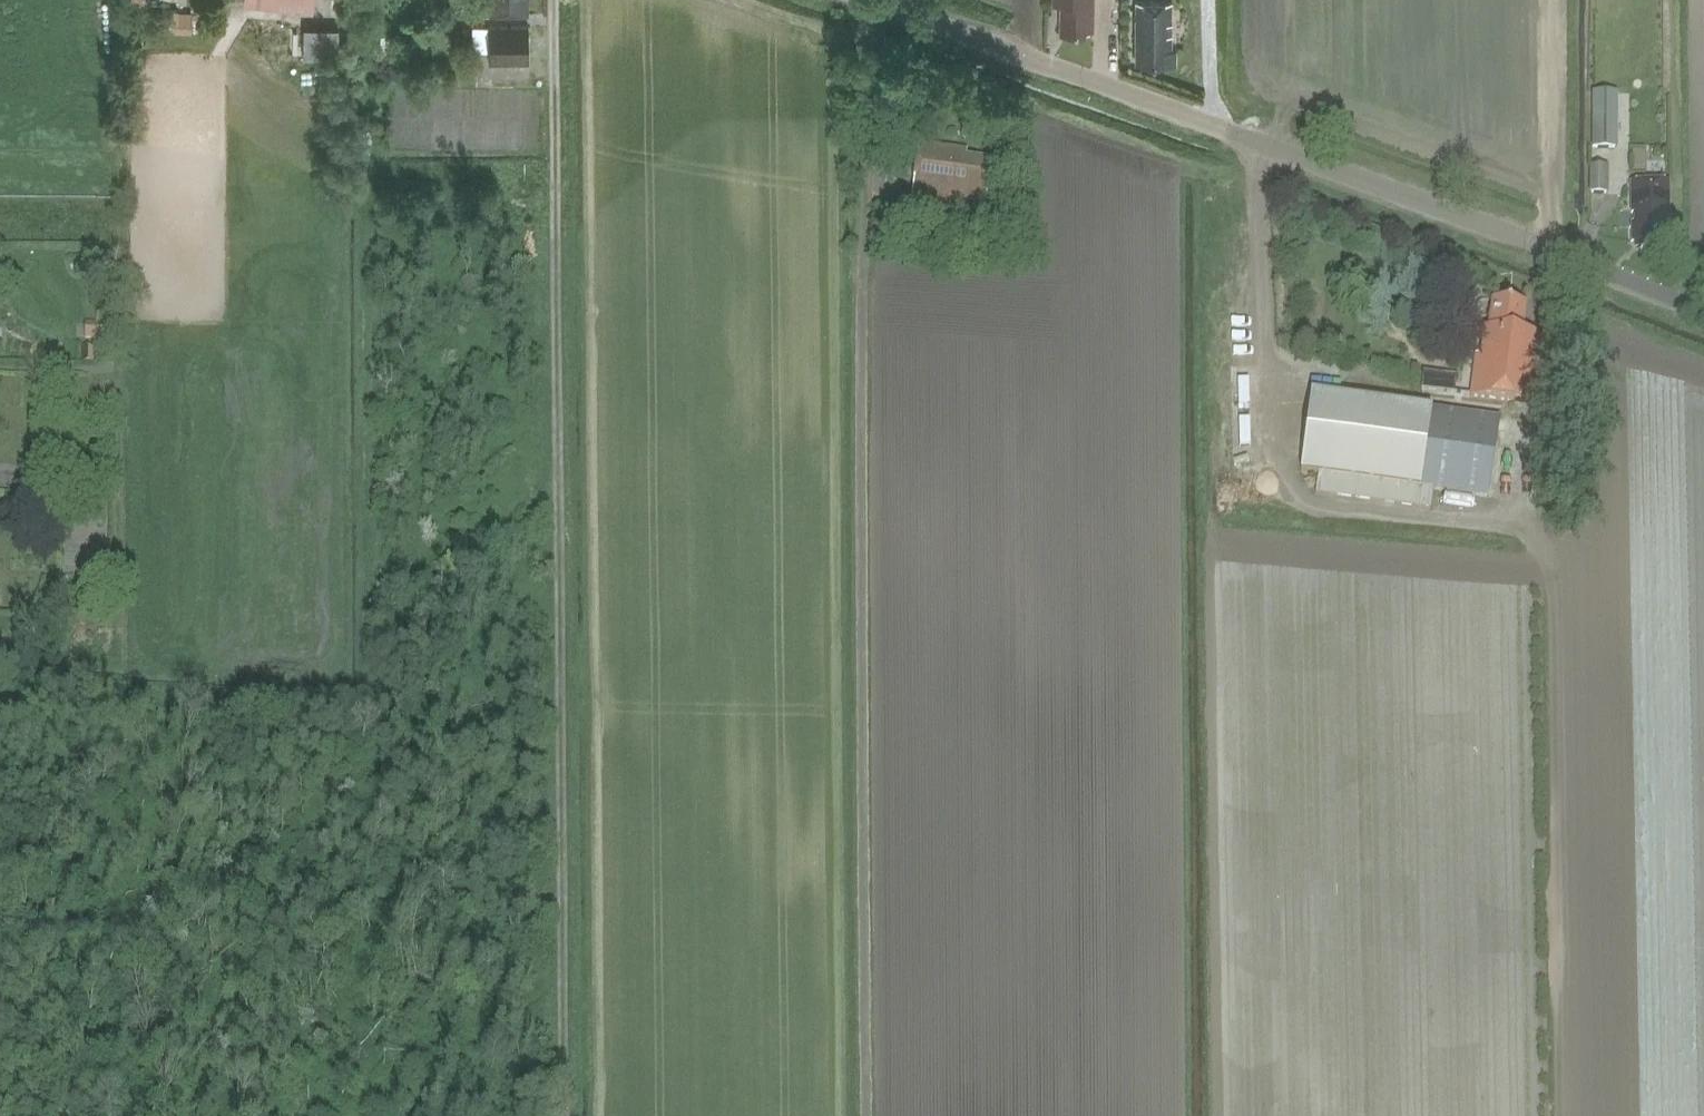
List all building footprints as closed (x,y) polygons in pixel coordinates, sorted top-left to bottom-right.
[(245,4),(314,12),(315,0),(245,0),(245,4)] [(527,15),(527,0),(489,0),(489,15),(527,15)] [(1053,6),(1061,6),(1061,31),(1068,31),(1068,37),(1087,37),(1087,32),(1095,32),(1095,0),(1053,0),(1053,6)] [(1171,0),(1136,0),(1136,57),(1142,57),(1142,66),(1177,65),(1177,49),(1171,49),(1171,0)] [(170,31),(170,13),(143,12),(142,31),(170,31)] [(488,26),(488,64),(528,63),(527,26),(488,26)] [(304,28),(304,57),(321,58),(322,42),(322,28),(304,28)] [(339,42),(340,29),(322,28),(322,42),(321,58),(339,58),(339,42)] [(1614,146),(1614,130),(1614,91),(1589,91),(1589,146),(1614,146)] [(364,111),(364,120),(374,120),(374,111),(364,111)] [(985,205),(992,160),(966,156),(967,149),(918,142),(910,194),(914,195),(913,200),(947,205),(948,200),(985,205)] [(1608,192),(1608,191),(1608,167),(1589,166),(1589,192),(1608,192)] [(1663,244),(1672,243),(1671,182),(1633,183),(1634,241),(1641,241),(1641,250),(1664,249),(1663,244)] [(1534,404),(1543,335),(1522,332),(1526,305),(1491,300),(1488,327),(1484,326),(1480,355),(1475,354),(1470,395),(1534,404)] [(86,324),(86,337),(108,337),(108,312),(98,312),(97,324),(86,324)] [(81,347),(81,362),(94,361),(94,347),(81,347)] [(1423,372),(1421,388),(1454,392),(1456,376),(1423,372)] [(1488,496),(1499,418),(1312,392),(1302,469),(1319,472),(1316,491),(1431,507),(1433,488),(1488,496)]
